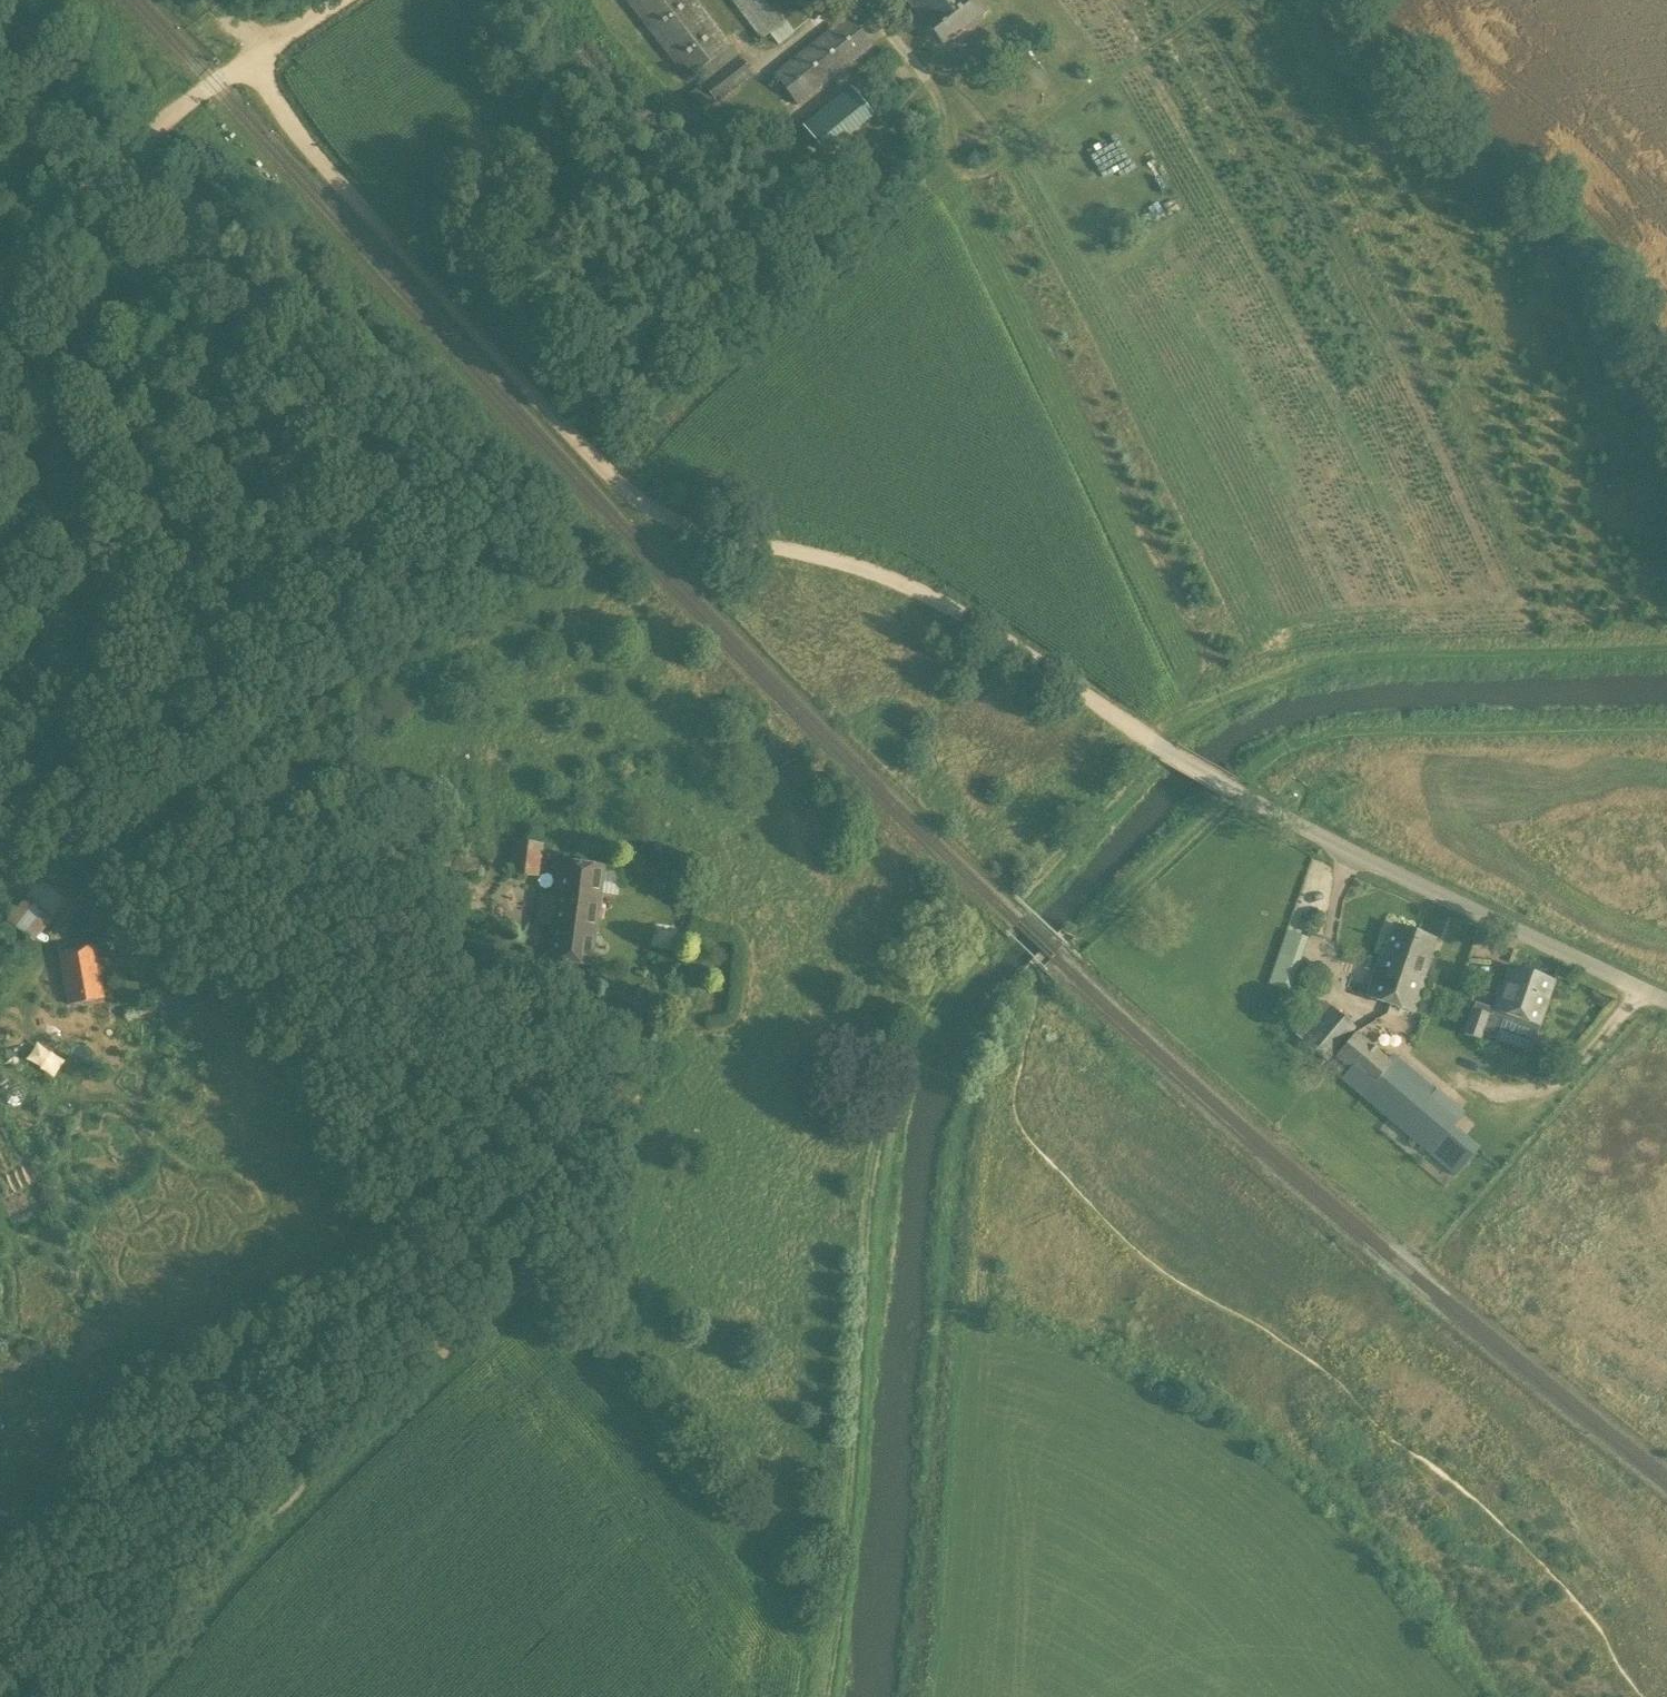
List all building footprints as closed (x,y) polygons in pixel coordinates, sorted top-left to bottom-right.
[(688,80),(731,46),(695,0),(624,0),(688,80)] [(788,20),(772,0),(735,0),(731,3),(761,41),(770,35),(778,45),(794,33),(785,22),(788,20)] [(942,45),(983,12),(973,0),(907,0),(942,45)] [(773,74),(797,107),(873,47),(850,14),(773,74)] [(703,84),(718,104),(753,76),(738,56),(703,84)] [(838,95),(800,128),(819,150),(857,117),(838,95)] [(1091,159),(1095,173),(1123,166),(1120,152),(1091,159)] [(539,877),(544,844),(513,840),(508,874),(539,877)] [(455,853),(451,870),(479,876),(483,860),(455,853)] [(604,868),(553,861),(552,870),(557,876),(546,961),(591,967),(604,868)] [(118,897),(94,913),(105,929),(130,913),(118,897)] [(5,922),(31,941),(47,920),(21,901),(5,922)] [(1422,978),(1435,940),(1393,925),(1382,958),(1380,957),(1367,997),(1413,1013),(1425,979),(1422,978)] [(1269,984),(1289,991),(1291,986),(1307,938),(1287,931),(1269,984)] [(95,947),(59,953),(68,1005),(104,998),(95,947)] [(1474,1009),(1467,1029),(1465,1035),(1478,1039),(1480,1035),(1506,1044),(1515,1018),(1538,1026),(1553,982),(1508,966),(1491,1016),(1486,1014),(1486,1013),(1474,1009)] [(122,1000),(127,1022),(151,1017),(146,994),(122,1000)] [(1355,1027),(1324,1001),(1296,1034),(1326,1060),(1355,1027)] [(1356,1033),(1336,1057),(1347,1067),(1340,1075),(1346,1082),(1355,1073),(1371,1087),(1362,1097),(1456,1176),(1480,1147),(1453,1125),(1463,1113),(1395,1057),(1390,1062),(1356,1033)] [(26,1050),(36,1082),(55,1076),(45,1044),(26,1050)]
